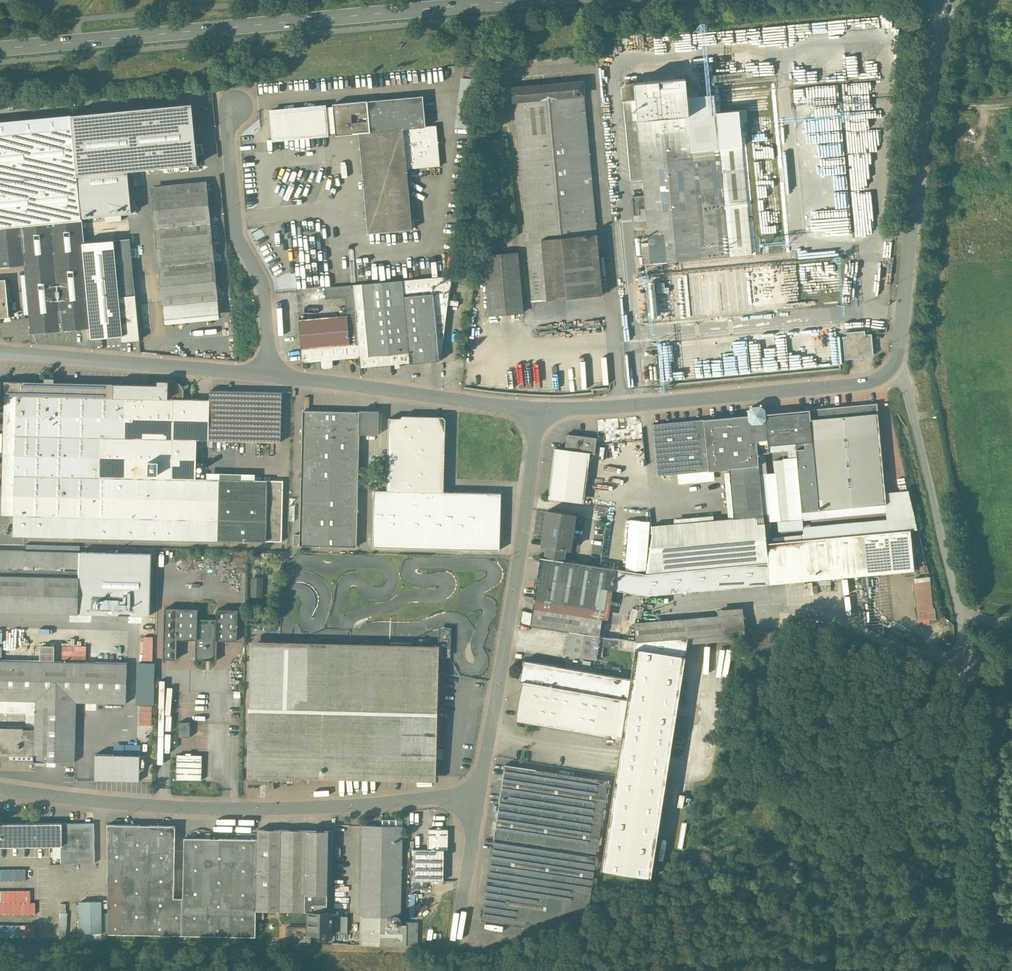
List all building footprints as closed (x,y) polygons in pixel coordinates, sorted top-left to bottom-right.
[(514,50),(505,51),(506,61),(515,60),(514,50)] [(475,67),(464,66),(462,78),(463,78),(474,79),(475,67)] [(694,74),(620,85),(635,180),(645,179),(647,194),(633,196),(636,217),(648,222),(653,255),(644,257),(646,265),(716,254),(727,228),(707,220),(715,219),(714,211),(708,212),(714,214),(706,216),(704,202),(718,200),(723,187),(726,205),(725,205),(733,208),(735,202),(753,199),(739,109),(722,112),(718,92),(697,95),(694,74)] [(474,79),(463,78),(457,128),(469,129),(475,79),(474,79)] [(583,81),(513,88),(532,301),(603,295),(583,81)] [(368,101),(367,101),(370,132),(359,133),(368,233),(412,229),(407,169),(440,166),(436,125),(425,126),(423,96),(368,101)] [(368,101),(333,104),(333,106),(334,115),(335,133),(336,135),(342,135),(359,133),(370,132),(367,101),(368,101)] [(325,106),(326,106),(326,104),(269,110),(272,141),(329,136),(329,134),(328,134),(328,132),(286,136),(284,113),(326,109),(325,106)] [(326,109),(284,113),(286,136),(328,132),(328,134),(329,134),(335,133),(334,115),(333,106),(326,106),(325,106),(326,109)] [(202,116),(168,120),(171,150),(205,147),(202,116)] [(168,120),(128,123),(131,154),(171,150),(168,120)] [(0,135),(0,227),(82,220),(73,128),(0,135)] [(508,138),(498,139),(499,152),(509,151),(508,138)] [(207,186),(152,191),(163,305),(218,299),(207,186)] [(86,224),(87,239),(118,237),(118,228),(99,229),(98,217),(92,217),(92,224),(86,224)] [(0,227),(0,267),(25,265),(31,333),(91,328),(84,243),(82,220),(0,227)] [(856,220),(856,234),(866,234),(865,220),(856,220)] [(989,239),(1005,238),(1004,228),(988,229),(989,239)] [(84,243),(91,328),(92,338),(122,336),(122,342),(139,340),(130,239),(84,243)] [(525,312),(521,251),(486,253),(490,314),(525,312)] [(451,275),(402,280),(405,305),(410,363),(441,360),(449,292),(450,292),(452,276),(451,275)] [(402,280),(353,285),(356,309),(405,305),(402,280)] [(353,285),(325,287),(326,299),(345,297),(346,315),(356,314),(356,309),(353,285)] [(0,287),(0,317),(9,317),(6,286),(0,287)] [(405,305),(356,309),(356,314),(360,356),(361,368),(410,363),(405,305)] [(346,315),(298,320),(302,361),(360,356),(356,314),(346,315)] [(865,331),(846,332),(847,336),(843,337),(845,360),(856,359),(856,357),(874,355),(872,334),(865,334),(865,331)] [(114,384),(54,383),(54,379),(45,379),(45,382),(5,382),(4,395),(114,398),(114,384)] [(157,385),(114,384),(114,398),(168,399),(168,381),(158,381),(157,385)] [(282,392),(210,390),(209,440),(281,442),(282,392)] [(4,395),(3,496),(14,497),(14,516),(51,517),(50,536),(218,540),(219,479),(196,479),(159,478),(160,440),(173,440),(173,420),(174,399),(168,399),(114,398),(4,395)] [(197,400),(174,399),(173,420),(197,421),(197,400)] [(763,446),(764,446),(795,443),(800,442),(812,441),(812,448),(817,499),(808,500),(809,511),(886,503),(877,404),(810,410),(765,414),(766,425),(761,426),(763,446)] [(360,412),(303,411),(300,535),(300,546),(357,547),(359,434),(378,435),(379,411),(360,411),(360,412)] [(754,415),(654,424),(655,435),(755,426),(754,415)] [(446,420),(389,418),(387,490),(444,492),(446,420)] [(755,426),(655,435),(659,475),(729,468),(759,465),(758,452),(755,426)] [(758,452),(764,451),(764,446),(763,446),(761,426),(755,426),(758,452)] [(597,438),(567,434),(565,450),(556,448),(549,499),(579,503),(586,453),(595,454),(597,438)] [(800,442),(801,449),(812,448),(812,441),(800,442)] [(802,511),(809,511),(808,500),(817,499),(812,448),(801,449),(800,442),(795,443),(796,449),(802,511)] [(782,450),(796,449),(795,443),(764,446),(764,451),(782,450)] [(803,527),(802,519),(802,511),(796,449),(782,450),(783,459),(774,460),(781,529),(803,527)] [(764,515),(759,465),(729,468),(733,516),(733,518),(764,515)] [(267,480),(219,479),(218,540),(266,541),(267,480)] [(283,481),(267,480),(266,541),(282,542),(283,481)] [(387,490),(374,490),(373,547),(500,550),(501,494),(444,492),(387,490)] [(14,497),(3,496),(2,516),(14,516),(14,497)] [(802,519),(887,511),(886,503),(809,511),(802,511),(802,519)] [(575,515),(547,511),(542,546),(546,547),(545,558),(540,557),(540,558),(561,561),(564,561),(565,549),(570,550),(575,515)] [(766,543),(764,515),(733,518),(733,516),(651,524),(653,535),(647,574),(768,563),(766,543)] [(51,517),(14,516),(13,535),(50,536),(51,517)] [(910,530),(918,529),(915,517),(803,527),(804,540),(862,535),(910,530)] [(910,530),(862,535),(866,575),(914,570),(910,530)] [(768,563),(770,583),(866,575),(862,535),(804,540),(766,543),(768,563)] [(0,550),(0,576),(79,578),(80,552),(0,550)] [(561,561),(540,558),(534,598),(555,602),(555,601),(561,561)] [(564,561),(561,561),(555,601),(604,609),(607,589),(613,590),(616,569),(564,561)] [(770,583),(768,563),(647,574),(648,595),(770,583)] [(934,575),(918,576),(920,619),(937,618),(934,575)] [(0,576),(0,612),(78,614),(79,578),(0,576)] [(252,576),(252,597),(265,597),(265,576),(252,576)] [(604,609),(555,601),(555,602),(534,598),(533,603),(530,626),(569,632),(569,631),(600,636),(604,609)] [(178,609),(165,608),(164,659),(176,659),(177,639),(178,609)] [(198,609),(178,609),(177,639),(196,640),(197,640),(197,619),(198,609)] [(238,610),(217,610),(217,620),(216,640),(217,640),(237,641),(238,610)] [(217,620),(197,619),(197,640),(196,640),(196,660),(217,661),(217,640),(216,640),(217,620)] [(600,636),(569,631),(569,632),(566,655),(596,660),(600,636)] [(155,657),(155,635),(145,635),(145,657),(155,657)] [(688,637),(636,641),(636,642),(635,648),(685,656),(688,637)] [(64,645),(64,656),(88,656),(88,645),(64,645)] [(55,647),(41,646),(40,660),(54,661),(55,647)] [(279,647),(251,646),(248,772),(435,776),(438,671),(438,651),(299,647),(281,647),(279,647)] [(685,656),(635,648),(630,680),(621,739),(601,870),(651,878),(685,656)] [(0,660),(0,700),(36,701),(76,702),(126,703),(127,663),(0,660)] [(630,680),(524,661),(522,674),(524,675),(516,720),(621,739),(630,680)] [(155,664),(139,663),(138,703),(154,704),(155,664)] [(0,700),(0,712),(35,713),(36,701),(0,700)] [(76,702),(36,701),(35,713),(35,730),(34,755),(34,761),(75,762),(76,702)] [(190,723),(179,722),(179,737),(190,738),(190,723)] [(0,729),(0,754),(34,755),(35,730),(0,729)] [(140,755),(95,754),(94,780),(139,782),(140,768),(140,756),(140,755)] [(202,756),(177,755),(177,779),(201,780),(202,756)] [(608,781),(505,765),(494,840),(597,856),(608,781)] [(94,823),(60,824),(60,846),(60,864),(95,863),(94,823)] [(0,824),(0,847),(60,846),(60,824),(0,824)] [(175,826),(107,824),(108,913),(109,934),(256,936),(256,911),(257,839),(184,838),(183,898),(174,898),(175,826)] [(382,826),(362,826),(360,945),(406,945),(407,926),(401,926),(396,926),(395,926),(394,926),(393,925),(392,924),(391,924),(391,923),(391,922),(390,921),(390,920),(391,919),(391,918),(392,917),(394,916),(396,915),(398,916),(399,917),(400,917),(401,917),(403,826),(402,826),(382,826)] [(282,830),(258,829),(257,839),(256,911),(280,911),(282,830)] [(448,829),(428,829),(428,849),(444,850),(448,850),(448,829)] [(317,831),(282,830),(280,911),(308,912),(315,912),(315,891),(317,831)] [(328,831),(317,831),(315,891),(326,891),(325,905),(327,905),(328,846),(328,831)] [(494,840),(482,920),(523,926),(589,904),(597,856),(494,840)] [(428,849),(414,849),(413,880),(443,881),(444,850),(428,849)] [(326,891),(315,891),(315,912),(308,912),(308,927),(308,928),(311,928),(311,932),(323,932),(323,934),(333,934),(333,912),(325,912),(325,905),(326,891)] [(102,902),(80,902),(80,933),(83,933),(102,933),(102,913),(102,902)] [(400,923),(401,921),(400,919),(400,917),(399,917),(398,916),(396,915),(394,916),(392,917),(391,918),(391,919),(390,920),(390,921),(391,922),(391,923),(391,924),(392,924),(393,925),(394,926),(395,926),(396,926),(398,926),(399,924),(400,923)] [(308,927),(287,926),(286,943),(310,944),(311,932),(311,928),(308,928),(308,927)]
